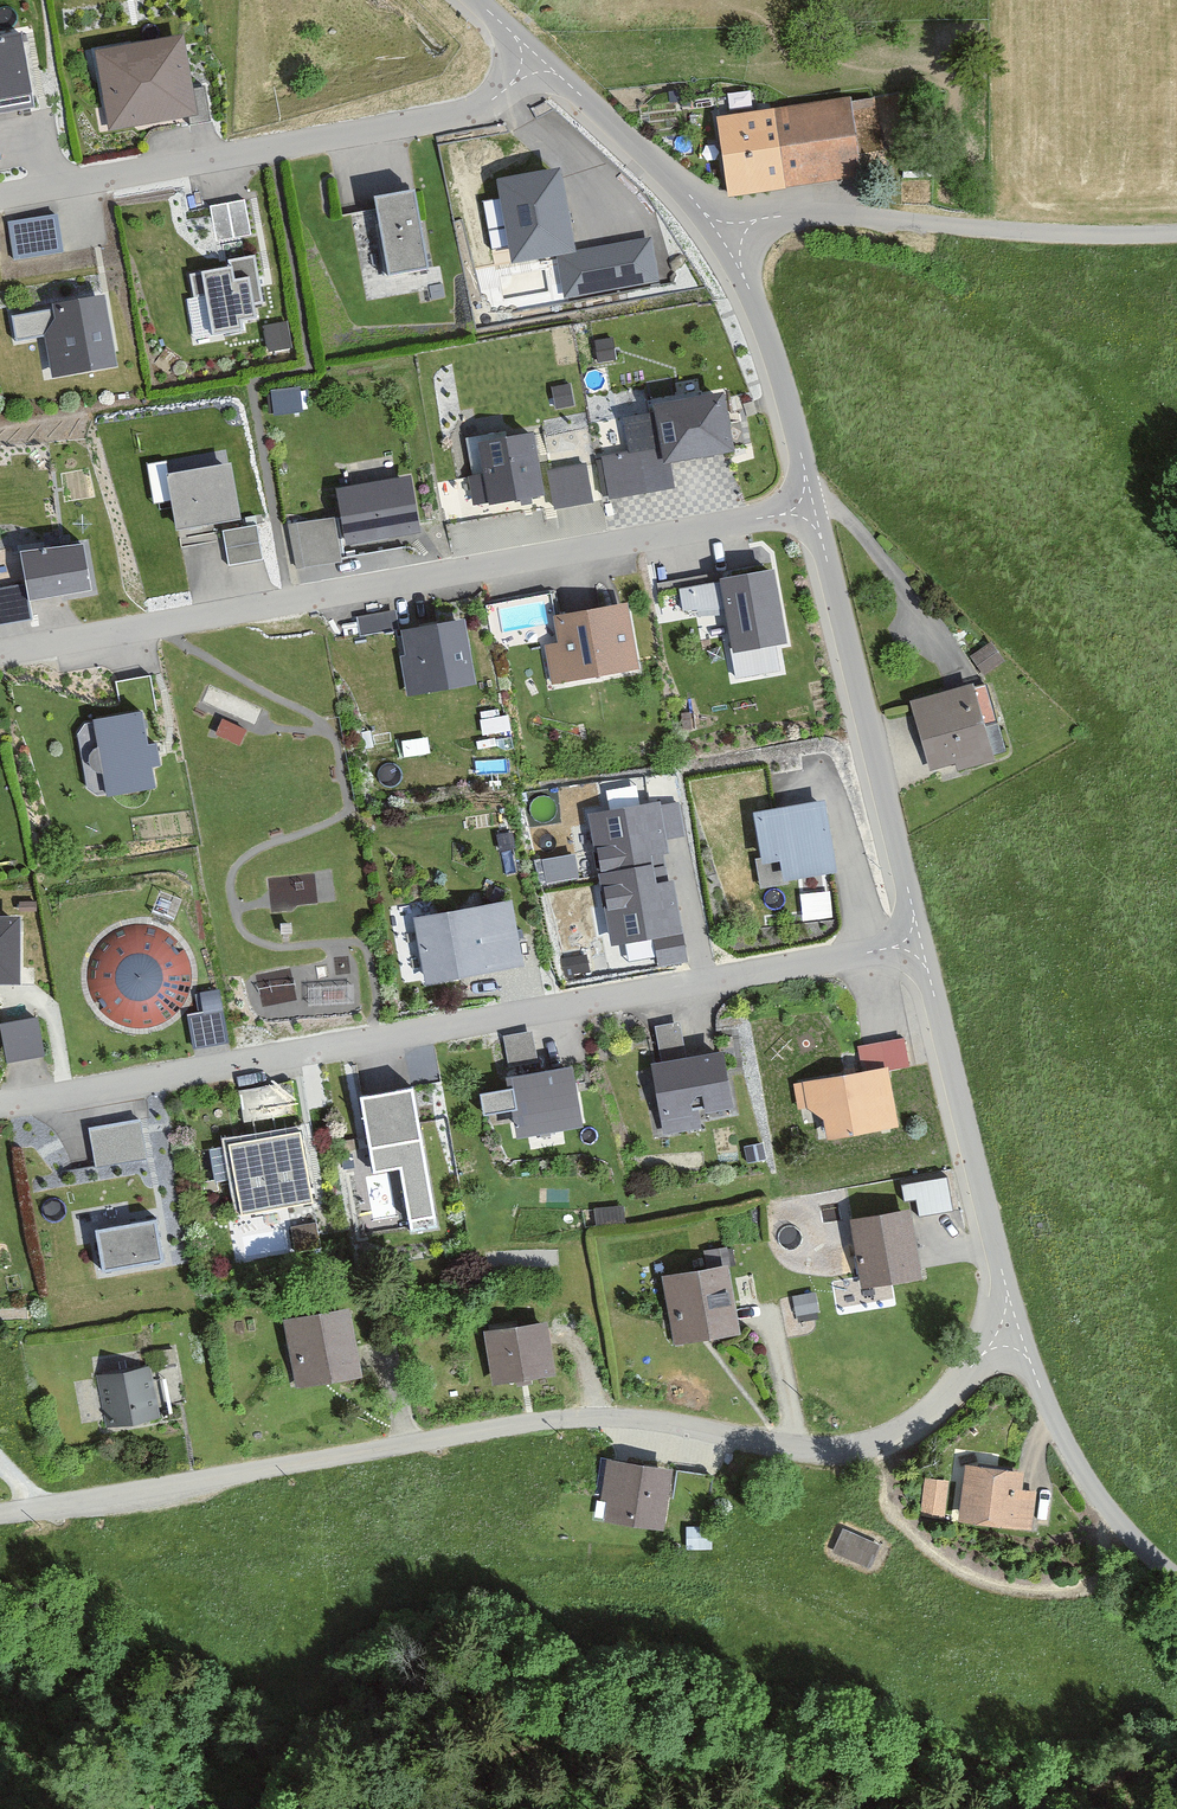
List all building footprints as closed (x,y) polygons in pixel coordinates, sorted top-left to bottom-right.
[(15,39),(0,42),(0,129),(31,123),(15,39)] [(191,95),(181,40),(93,56),(108,138),(186,124),(188,132),(208,128),(202,93),(191,95)] [(849,101),(716,119),(727,202),(864,184),(861,164),(884,161),(876,103),(849,107),(849,101)] [(559,169),(497,181),(513,260),(557,253),(574,250),(559,169)] [(412,196),(373,203),(387,282),(426,275),(412,196)] [(207,211),(214,248),(250,241),(243,204),(207,211)] [(13,253),(67,247),(63,208),(9,214),(13,253)] [(574,250),(557,253),(565,297),(659,281),(651,237),(574,250)] [(225,264),(227,273),(198,278),(210,341),(239,336),(237,324),(252,322),(250,310),(260,308),(251,260),(225,264)] [(52,309),(54,325),(43,337),(49,381),(114,371),(103,301),(52,309)] [(274,384),(277,407),(305,404),(303,381),(274,384)] [(733,457),(723,399),(702,402),(701,395),(644,404),(647,417),(654,416),(663,469),(733,457)] [(541,498),(531,438),(505,442),(504,436),(463,443),(474,509),(541,498)] [(644,496),(637,455),(600,461),(607,502),(644,496)] [(173,533),(239,523),(231,468),(164,478),(173,533)] [(590,505),(584,469),(545,476),(551,511),(590,505)] [(417,536),(408,482),(334,494),(344,548),(417,536)] [(262,564),(255,528),(219,534),(226,571),(262,564)] [(86,596),(79,548),(20,556),(27,605),(86,596)] [(785,649),(773,575),(717,584),(716,577),(676,584),(682,620),(727,612),(734,658),(785,649)] [(626,609),(554,621),(559,648),(544,651),(551,688),(637,673),(626,609)] [(393,636),(390,614),(355,619),(358,641),(393,636)] [(464,624),(400,633),(403,658),(398,659),(402,688),(407,688),(408,699),(474,690),(464,624)] [(986,649),(970,663),(983,679),(999,665),(986,649)] [(972,694),(970,689),(907,708),(927,775),(952,768),(954,777),(994,765),(983,731),(995,728),(984,690),(972,694)] [(262,714),(240,704),(232,721),(254,731),(262,714)] [(142,748),(136,717),(84,726),(74,739),(85,797),(96,804),(152,794),(148,770),(156,769),(152,746),(142,748)] [(836,878),(823,808),(752,821),(761,870),(780,867),(784,887),(836,878)] [(666,858),(660,812),(587,821),(591,854),(596,853),(608,949),(679,940),(673,888),(655,890),(651,860),(666,858)] [(540,880),(582,870),(577,846),(534,855),(540,880)] [(797,888),(800,914),(831,910),(827,883),(797,888)] [(520,973),(508,904),(413,921),(426,990),(520,973)] [(16,922),(0,922),(0,987),(17,987),(16,922)] [(184,999),(187,982),(185,964),(176,948),(162,936),(145,930),(127,929),(110,935),(96,946),(87,962),(83,980),(86,997),(95,1013),(109,1025),(125,1032),(144,1032),(161,1026),(175,1015),(184,999)] [(230,983),(209,984),(210,1006),(194,1006),(195,1039),(232,1038),(230,983)] [(32,1022),(0,1027),(0,1034),(4,1060),(37,1056),(32,1022)] [(657,1065),(652,1065),(662,1136),(701,1130),(698,1114),(731,1109),(723,1054),(682,1060),(677,1026),(652,1030),(657,1065)] [(506,1063),(534,1057),(528,1032),(501,1038),(506,1063)] [(805,1113),(822,1122),(825,1142),(896,1131),(888,1077),(910,1073),(905,1044),(879,1048),(883,1073),(793,1087),(796,1111),(805,1110),(805,1113)] [(571,1069),(505,1082),(516,1139),(582,1127),(571,1069)] [(295,1120),(289,1085),(235,1095),(241,1129),(295,1120)] [(410,1091),(359,1100),(373,1175),(400,1170),(411,1227),(435,1222),(410,1091)] [(92,1162),(150,1155),(145,1114),(88,1120),(92,1162)] [(296,1137),(229,1149),(241,1220),(309,1208),(296,1137)] [(757,1146),(742,1149),(745,1163),(760,1160),(757,1146)] [(914,1175),(918,1209),(958,1203),(953,1170),(914,1175)] [(907,1213),(843,1224),(856,1294),(920,1282),(907,1213)] [(153,1225),(96,1234),(102,1270),(158,1261),(153,1225)] [(317,1246),(312,1226),(289,1231),(293,1251),(317,1246)] [(736,1336),(728,1270),(662,1278),(670,1344),(736,1336)] [(359,1382),(349,1313),(284,1322),(294,1391),(359,1382)] [(555,1376),(545,1324),(480,1336),(490,1389),(555,1376)] [(149,1373),(121,1378),(132,1432),(160,1426),(149,1373)] [(658,1537),(670,1476),(606,1464),(598,1506),(593,1505),(589,1524),(658,1537)] [(1021,1476),(963,1469),(957,1525),(1029,1533),(1033,1494),(1019,1493),(1021,1476)] [(941,1522),(947,1487),(924,1484),(919,1518),(941,1522)] [(875,1546),(842,1531),(831,1556),(864,1571),(875,1546)]
